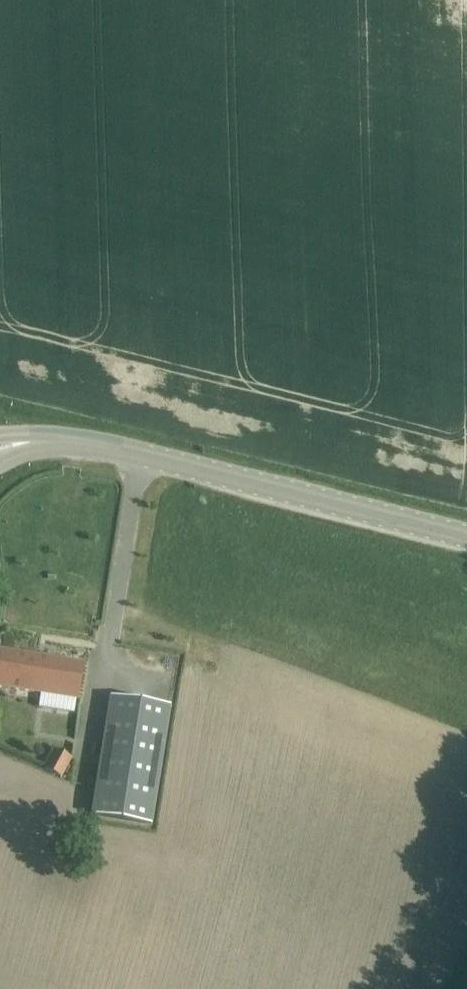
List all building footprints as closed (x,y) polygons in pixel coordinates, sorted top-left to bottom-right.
[(0,651),(0,687),(80,699),(85,663),(19,654),(0,651)] [(152,824),(171,706),(112,697),(93,815),(152,824)] [(56,748),(46,768),(63,777),(73,758),(56,748)]
